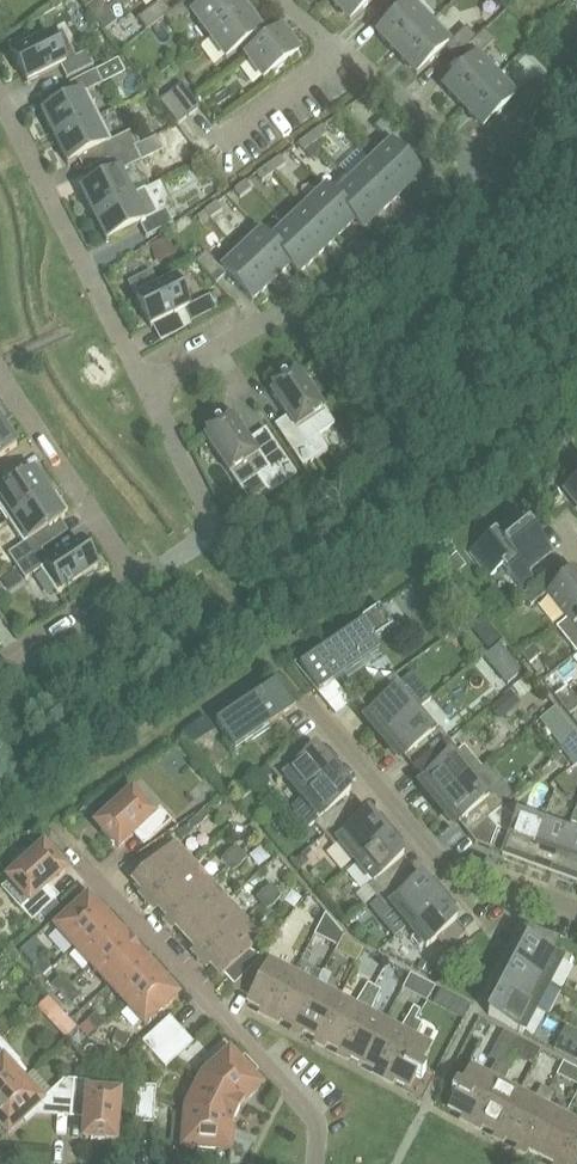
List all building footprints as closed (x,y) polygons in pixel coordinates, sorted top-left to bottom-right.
[(99,0),(98,0),(87,8),(105,32),(117,23),(99,0)] [(164,18),(170,13),(162,2),(165,0),(154,0),(158,4),(137,19),(146,31),(164,18)] [(170,13),(164,18),(172,30),(193,15),(209,37),(245,11),(236,0),(212,0),(196,12),(188,0),(170,13)] [(330,2),(350,22),(373,0),(332,0),(330,2)] [(406,8),(378,35),(397,55),(429,25),(410,5),(415,0),(399,0),(406,8)] [(261,34),(245,11),(209,37),(226,60),(261,34)] [(429,25),(397,55),(416,76),(445,49),(455,59),(463,51),(476,39),(466,28),(448,45),(429,25)] [(299,55),(281,31),(246,57),(263,81),(299,55)] [(463,51),(473,62),(444,88),(463,109),(495,79),(476,59),(494,41),(484,31),(476,39),(463,51)] [(87,53),(76,58),(65,63),(52,37),(33,46),(28,36),(8,46),(13,56),(28,85),(30,84),(29,83),(60,67),(67,80),(94,67),(87,53)] [(55,140),(99,118),(87,93),(103,85),(96,71),(69,85),(75,98),(43,114),(43,112),(41,113),(55,140)] [(495,79),(463,109),(483,129),(511,103),(521,113),(543,93),(532,82),(514,99),(495,79)] [(182,85),(171,94),(189,117),(200,108),(182,85)] [(189,117),(171,94),(159,103),(177,126),(189,117)] [(108,162),(140,145),(133,131),(111,142),(99,118),(55,140),(68,167),(70,166),(69,164),(101,148),(108,162)] [(391,146),(372,164),(401,195),(420,177),(395,149),(405,139),(385,118),(374,128),(391,146)] [(322,128),(310,136),(316,144),(327,136),(322,128)] [(304,152),(316,144),(310,136),(298,144),(304,152)] [(93,217),(145,191),(145,190),(132,196),(120,173),(142,162),(135,148),(140,145),(108,162),(114,175),(82,191),(81,190),(80,190),(93,217)] [(268,166),(274,174),(285,166),(280,158),(268,166)] [(353,182),(382,213),(401,195),(372,164),(353,182)] [(262,183),(274,174),(268,166),(256,175),(262,183)] [(246,182),(234,191),(240,199),(252,190),(246,182)] [(326,191),(364,230),(382,213),(353,182),(335,199),(326,190),(326,191)] [(173,225),(166,211),(158,215),(145,191),(93,217),(107,244),(108,243),(108,241),(140,225),(146,238),(173,225)] [(363,231),(364,230),(326,191),(307,208),(336,239),(354,222),(363,231)] [(216,204),(205,212),(210,220),(222,212),(216,204)] [(336,239),(307,208),(288,226),(318,257),(336,239)] [(261,235),(299,275),(318,257),(288,226),(270,244),(261,235)] [(299,275),(261,235),(242,253),(272,283),(290,266),(298,275),(299,275)] [(152,245),(158,258),(175,249),(169,236),(152,245)] [(272,283),(242,253),(223,271),(206,253),(195,263),(216,284),(226,275),(252,302),(272,283)] [(175,281),(136,300),(151,329),(153,328),(152,327),(183,311),(190,324),(217,311),(210,297),(188,307),(175,281)] [(304,443),(292,451),(303,468),(328,451),(318,436),(334,425),(324,410),(325,410),(300,373),(296,375),(294,371),(271,386),(274,390),(271,393),(304,443)] [(298,477),(283,455),(266,466),(234,418),(230,420),(227,416),(205,431),(208,435),(204,437),(229,474),(230,474),(253,508),(298,477)] [(0,424),(0,458),(17,447),(1,423),(0,424)] [(8,522),(49,495),(33,471),(2,492),(0,488),(0,510),(8,522)] [(567,486),(576,499),(576,479),(567,486)] [(555,489),(543,498),(548,504),(559,495),(555,489)] [(49,495),(8,522),(23,544),(8,555),(17,568),(42,551),(33,539),(64,518),(63,515),(68,512),(56,494),(51,498),(49,495)] [(548,550),(529,525),(505,544),(495,532),(470,552),(490,576),(502,567),(521,591),(534,581),(524,569),(548,550)] [(50,563),(42,551),(17,568),(25,580),(40,570),(57,595),(83,578),(84,580),(95,572),(93,571),(98,568),(81,542),(50,563)] [(456,555),(445,564),(454,576),(465,567),(456,555)] [(16,572),(2,580),(9,592),(22,584),(16,572)] [(566,620),(576,611),(576,576),(569,576),(546,594),(566,620)] [(542,597),(533,587),(522,596),(530,606),(542,597)] [(379,653),(370,640),(373,637),(375,639),(394,626),(380,606),(357,621),(360,626),(300,667),(318,695),(379,653)] [(566,620),(576,633),(576,611),(566,620)] [(494,630),(481,641),(488,649),(501,639),(494,630)] [(499,643),(483,656),(491,665),(506,653),(499,643)] [(521,656),(529,665),(541,655),(534,646),(521,656)] [(370,726),(382,741),(417,712),(400,692),(405,688),(395,676),(358,703),(374,722),(370,726)] [(235,751),(295,710),(276,683),(216,724),(235,751)] [(554,696),(561,706),(574,696),(566,687),(554,696)] [(561,706),(569,715),(576,709),(576,700),(574,696),(561,706)] [(502,697),(488,709),(498,722),(513,710),(502,697)] [(576,761),(576,742),(548,709),(532,722),(571,766),(576,761)] [(413,770),(449,741),(439,729),(434,733),(417,712),(382,741),(395,756),(399,752),(413,770)] [(436,807),(471,778),(482,768),(464,747),(458,752),(457,750),(465,743),(458,734),(449,741),(413,770),(428,788),(424,791),(436,807)] [(285,779),(302,799),(336,770),(326,758),(322,761),(304,740),(267,767),(261,772),(265,778),(272,773),(280,783),(285,779)] [(347,784),(336,770),(302,799),(319,819),(314,824),(324,835),(359,806),(343,787),(347,784)] [(564,774),(555,781),(568,797),(576,790),(564,774)] [(488,799),(471,778),(436,807),(449,822),(453,818),(475,844),(478,845),(478,844),(476,843),(469,836),(503,807),(501,804),(510,796),(503,787),(488,799)] [(137,831),(148,843),(171,822),(160,809),(151,817),(132,796),(98,827),(102,831),(101,832),(113,845),(114,844),(118,848),(137,831)] [(375,825),(359,806),(324,835),(333,847),(338,842),(355,863),(389,835),(379,822),(375,825)] [(188,826),(193,831),(202,826),(208,817),(203,812),(188,826)] [(502,856),(527,866),(541,827),(516,818),(510,835),(496,830),(489,850),(503,854),(502,856)] [(187,827),(178,834),(183,839),(191,831),(187,827)] [(565,836),(541,827),(527,866),(551,874),(565,836)] [(389,835),(355,863),(372,883),(367,887),(377,899),(412,870),(396,851),(400,848),(389,835)] [(551,874),(576,883),(576,880),(576,840),(565,836),(551,874)] [(133,881),(151,901),(192,864),(173,844),(133,881)] [(221,862),(226,867),(241,853),(236,848),(227,853),(221,862)] [(44,889),(63,872),(59,868),(61,866),(49,853),(47,855),(43,850),(1,889),(32,922),(42,913),(54,902),(55,901),(44,889)] [(241,853),(226,867),(231,873),(240,867),(246,859),(241,853)] [(302,854),(294,862),(301,870),(309,862),(302,854)] [(151,901),(169,920),(209,883),(192,864),(151,901)] [(428,889),(412,870),(377,899),(386,910),(391,906),(408,927),(442,899),(432,886),(428,889)] [(226,902),(209,883),(169,920),(186,939),(226,902)] [(256,900),(261,905),(276,891),(271,886),(262,891),(256,900)] [(281,897),(276,891),(261,905),(266,911),(275,905),(281,897)] [(73,946),(105,917),(86,897),(85,899),(87,900),(56,928),(73,946)] [(453,912),(442,899),(408,927),(426,949),(436,940),(446,952),(466,935),(449,915),(453,912)] [(54,902),(42,913),(46,918),(58,907),(54,902)] [(186,939),(204,958),(244,921),(226,902),(186,939)] [(337,947),(343,935),(341,933),(325,913),(314,935),(337,947)] [(105,917),(73,946),(90,965),(122,936),(105,917)] [(224,976),(234,986),(257,965),(261,957),(250,952),(262,941),(244,921),(204,958),(222,978),(224,976)] [(510,964),(509,964),(549,985),(562,960),(551,954),(555,944),(525,933),(514,955),(519,957),(514,966),(510,964)] [(122,936),(90,965),(108,984),(139,955),(122,936)] [(125,1003),(157,974),(139,955),(108,984),(125,1003)] [(43,977),(52,968),(41,957),(32,965),(43,977)] [(271,1017),(292,977),(269,964),(270,962),(261,957),(257,965),(234,986),(232,989),(251,998),(248,1004),(271,1017)] [(421,962),(417,969),(427,974),(431,967),(421,962)] [(497,988),(536,1009),(549,985),(509,964),(501,979),(506,981),(501,990),(497,988)] [(307,985),(292,977),(271,1017),(294,1029),(324,972),(317,968),(307,985)] [(394,971),(389,987),(426,1000),(431,985),(394,971)] [(331,976),(324,972),(294,1029),(317,1041),(338,1001),(323,993),(331,976)] [(157,974),(125,1003),(145,1025),(175,997),(177,999),(178,998),(157,974)] [(61,996),(70,987),(60,977),(51,985),(61,996)] [(353,1009),(338,1001),(317,1041),(340,1053),(370,996),(374,987),(369,985),(363,993),(353,1009)] [(70,987),(61,996),(72,1006),(81,997),(70,987)] [(374,987),(370,996),(340,1053),(363,1065),(384,1025),(369,1017),(377,1000),(380,991),(374,987)] [(523,1034),(536,1009),(497,988),(489,1003),(493,1005),(488,1016),(523,1034)] [(42,999),(32,1008),(61,1038),(71,1029),(42,999)] [(454,1000),(448,1012),(462,1020),(469,1007),(454,1000)] [(363,1065),(385,1077),(415,1020),(420,1011),(414,1008),(398,1033),(384,1025),(363,1065)] [(97,1032),(106,1024),(96,1013),(87,1022),(97,1032)] [(422,1024),(415,1020),(385,1077),(409,1089),(416,1076),(421,1079),(426,1070),(421,1067),(430,1050),(414,1041),(422,1024)] [(177,1035),(165,1022),(142,1043),(154,1056),(177,1035)] [(518,1039),(504,1031),(496,1046),(510,1054),(518,1039)] [(125,1049),(130,1038),(117,1032),(112,1043),(125,1049)] [(189,1048),(177,1035),(154,1056),(166,1069),(189,1048)] [(576,1040),(567,1058),(576,1062),(576,1040)] [(22,1082),(13,1072),(20,1062),(0,1041),(0,1102),(22,1082)] [(202,1078),(242,1104),(260,1087),(251,1077),(257,1071),(245,1058),(239,1064),(229,1054),(202,1078)] [(449,1110),(473,1123),(503,1067),(496,1063),(486,1079),(470,1071),(461,1088),(456,1085),(451,1094),(456,1097),(449,1110)] [(574,1086),(576,1080),(576,1073),(559,1064),(553,1076),(574,1086)] [(510,1070),(503,1067),(473,1123),(496,1135),(517,1095),(502,1087),(510,1070)] [(187,1111),(231,1127),(242,1104),(202,1078),(187,1111)] [(22,1082),(0,1102),(0,1125),(8,1133),(38,1106),(42,1110),(71,1113),(74,1081),(65,1080),(41,1102),(22,1082)] [(71,1113),(87,1114),(85,1139),(91,1140),(91,1142),(108,1143),(109,1141),(114,1142),(118,1096),(89,1094),(90,1083),(74,1081),(71,1113)] [(136,1118),(154,1119),(156,1088),(139,1087),(136,1118)] [(496,1135),(519,1147),(548,1091),(541,1087),(532,1103),(517,1095),(496,1135)] [(555,1094),(548,1091),(519,1147),(542,1159),(562,1119),(548,1112),(555,1094)] [(229,1151),(231,1127),(187,1111),(184,1147),(198,1148),(197,1150),(215,1152),(215,1150),(229,1151)] [(551,1163),(568,1163),(576,1147),(576,1127),(562,1119),(542,1159),(551,1163)] [(568,1163),(576,1163),(576,1147),(568,1163)]
